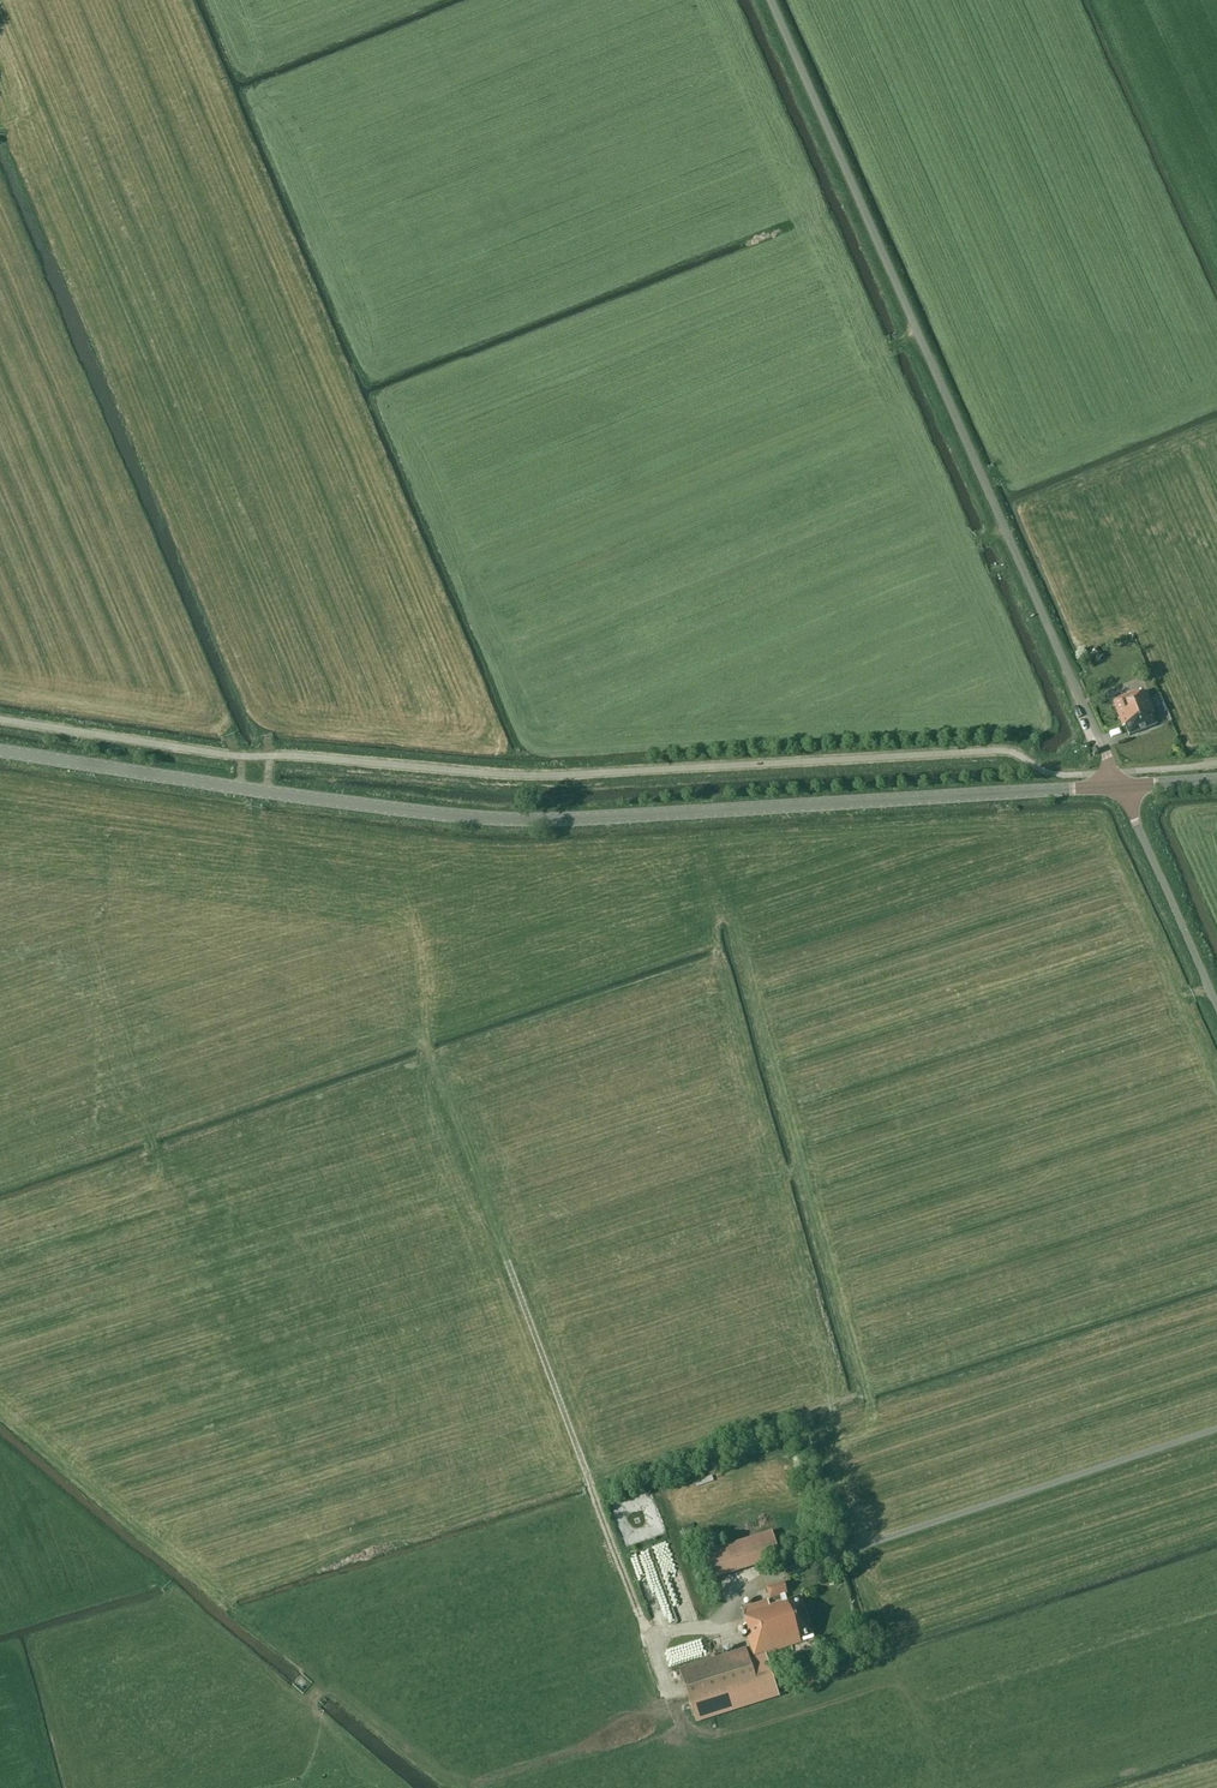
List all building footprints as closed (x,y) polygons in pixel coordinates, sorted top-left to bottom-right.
[(992,548),(984,552),(989,563),(997,560),(992,548)] [(1104,656),(1097,649),(1091,655),(1098,662),(1104,656)] [(1112,701),(1120,720),(1123,727),(1126,726),(1129,736),(1155,726),(1150,714),(1153,713),(1144,692),(1136,695),(1135,692),(1112,701)] [(771,1531),(701,1553),(710,1581),(780,1559),(771,1531)] [(669,1544),(629,1557),(653,1628),(692,1615),(685,1591),(673,1596),(670,1587),(662,1589),(659,1581),(680,1575),(669,1544)] [(742,1626),(749,1647),(678,1669),(694,1721),(777,1695),(764,1654),(813,1639),(800,1596),(785,1601),(784,1594),(786,1594),(782,1583),(765,1588),(769,1599),(780,1595),(781,1601),(768,1606),(767,1601),(740,1609),(745,1625),(742,1626)] [(303,1676),(294,1686),(303,1694),(312,1684),(303,1676)]
